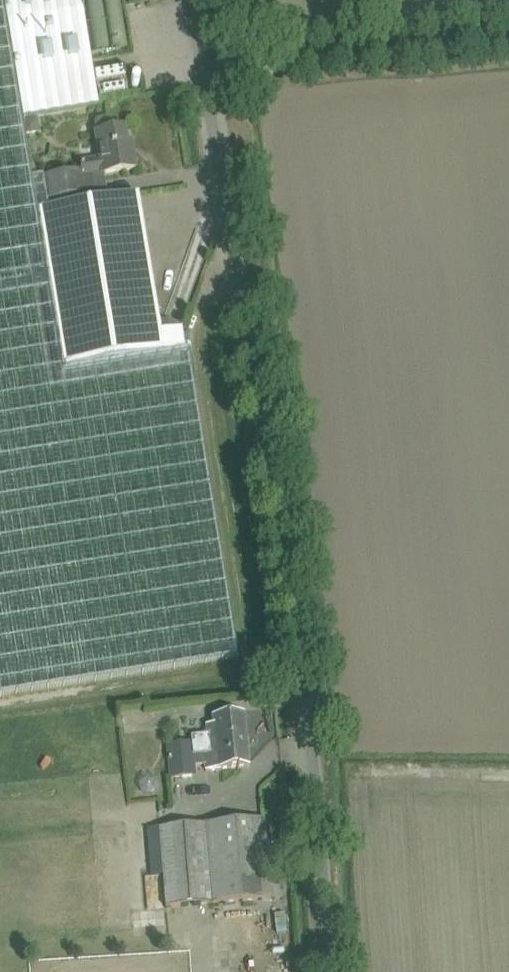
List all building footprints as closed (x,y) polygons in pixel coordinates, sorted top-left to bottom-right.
[(184,352),(61,371),(36,211),(46,209),(45,203),(41,179),(31,181),(21,120),(6,24),(2,0),(0,0),(0,696),(237,657),(188,350),(184,352)] [(2,1),(6,24),(21,120),(98,107),(97,101),(90,59),(80,0),(10,0),(2,1)] [(96,75),(99,98),(127,93),(123,71),(96,75)] [(128,156),(124,129),(113,131),(111,121),(107,118),(97,120),(94,124),(95,133),(94,134),(99,159),(79,163),(81,172),(82,178),(83,177),(101,174),(102,175),(135,170),(132,155),(128,156)] [(86,196),(83,177),(82,178),(81,172),(41,179),(45,203),(86,196)] [(158,324),(137,195),(46,209),(36,211),(61,371),(184,352),(180,331),(180,330),(163,323),(162,324),(158,324)] [(205,765),(205,770),(221,769),(247,766),(242,714),(213,717),(214,725),(206,726),(207,735),(191,736),(192,742),(166,745),(170,779),(195,777),(194,766),(205,765)] [(158,828),(165,907),(210,904),(270,899),(264,819),(204,824),(158,828)]
